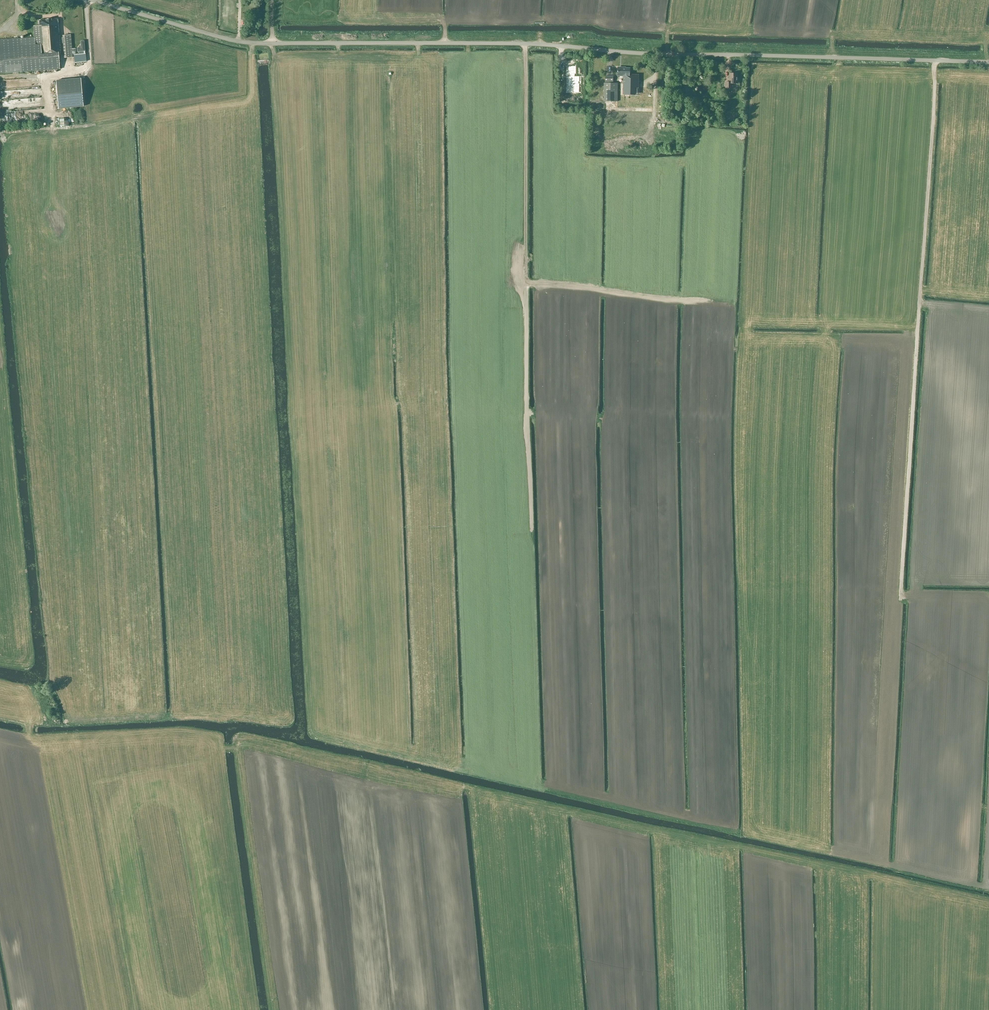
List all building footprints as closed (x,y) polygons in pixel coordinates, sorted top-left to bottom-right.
[(39,20),(39,25),(34,25),(35,37),(0,40),(0,73),(60,69),(59,54),(61,54),(58,19),(39,20)] [(71,35),(63,35),(64,58),(72,57),(72,52),(76,52),(75,48),(72,49),(71,35)] [(618,67),(618,75),(624,76),(623,95),(638,95),(639,76),(630,76),(630,68),(623,68),(618,67)] [(738,84),(738,74),(730,73),(730,82),(726,82),(726,88),(733,89),(733,84),(738,84)] [(81,78),(56,81),(59,109),(84,106),(81,78)] [(0,88),(10,87),(8,79),(0,80),(0,87),(0,88)] [(604,83),(604,101),(618,101),(617,83),(604,83)]
